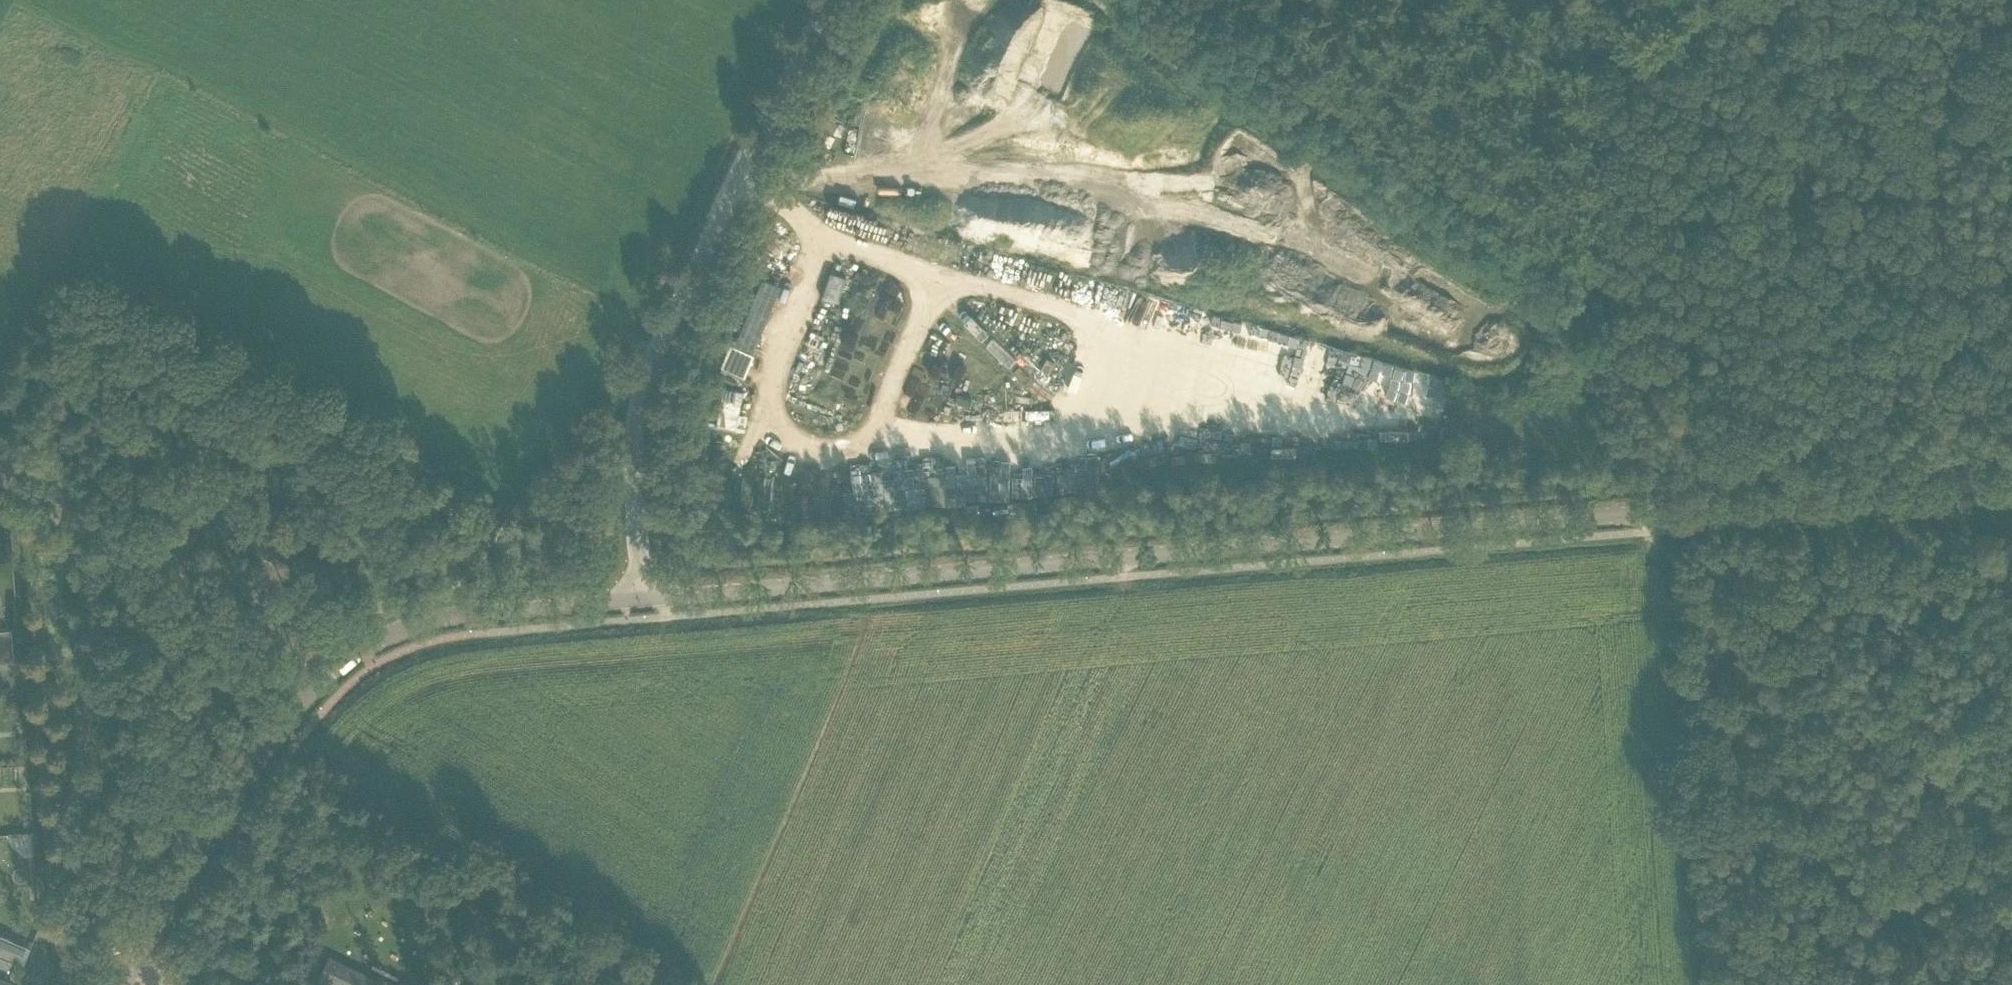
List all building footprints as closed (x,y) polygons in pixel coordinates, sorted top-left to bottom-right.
[(830,270),(820,298),(836,304),(846,276),(830,270)] [(765,319),(774,285),(765,283),(756,316),(765,319)] [(746,377),(755,353),(730,343),(721,367),(746,377)] [(739,429),(743,389),(721,387),(717,427),(739,429)] [(771,490),(773,473),(746,470),(741,512),(786,517),(789,492),(771,490)] [(4,550),(9,545),(8,537),(1,530),(0,530),(0,549),(4,550)] [(12,640),(11,629),(0,630),(0,640),(12,640)] [(11,981),(4,978),(11,961),(0,956),(0,984),(9,984),(11,981)] [(315,984),(359,984),(341,976),(344,969),(327,961),(315,984)]
